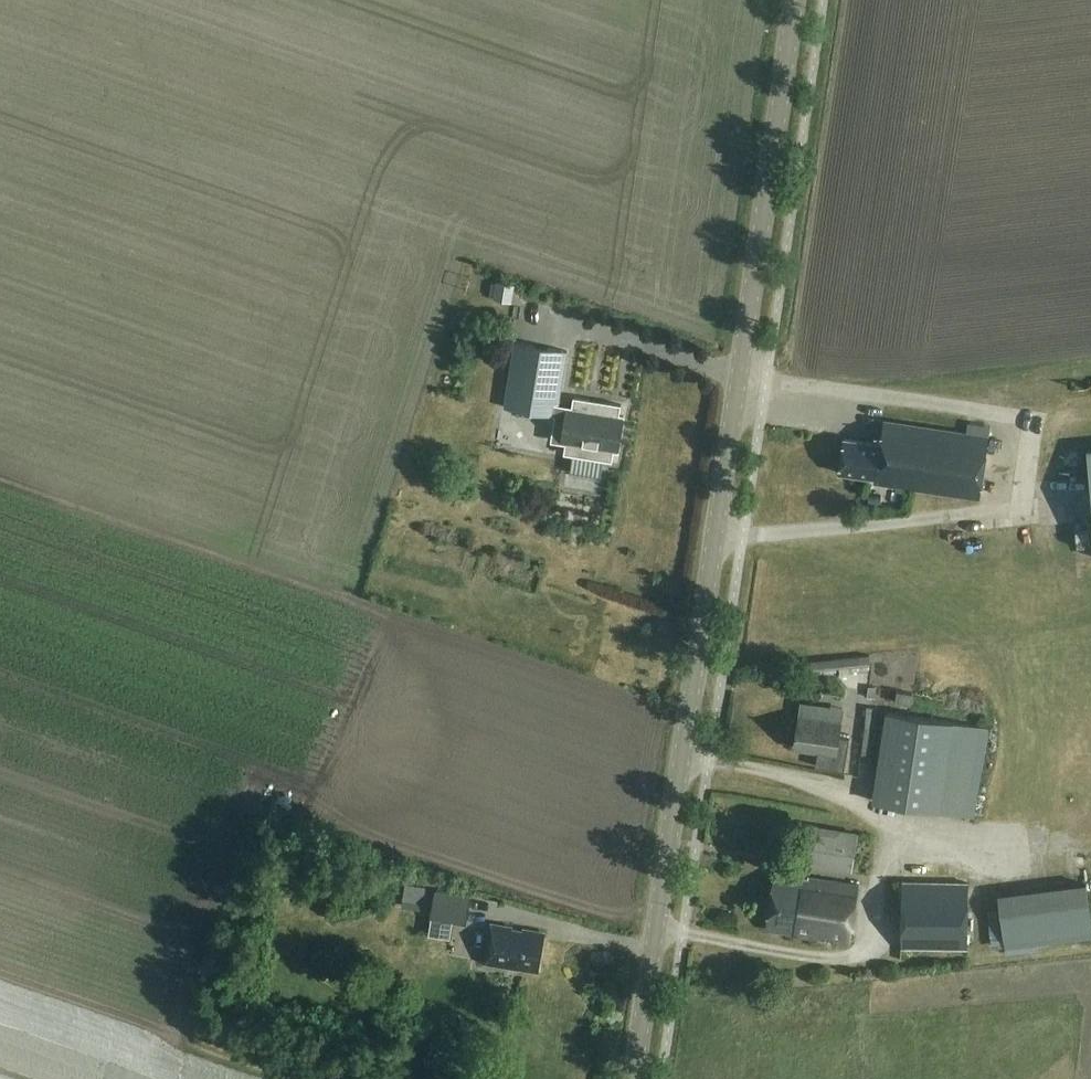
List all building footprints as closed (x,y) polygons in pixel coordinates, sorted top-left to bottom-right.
[(574,397),(573,408),(559,405),(568,351),(516,342),(506,407),(557,416),(553,440),(567,442),(565,452),(565,453),(613,461),(613,460),(614,450),(618,451),(624,416),(620,415),(621,406),(622,406),(622,405),(574,397)] [(989,437),(883,421),(879,444),(844,439),(839,472),(875,478),(874,483),(979,499),(989,437)] [(1050,622),(1062,617),(1053,598),(1042,603),(1050,622)] [(913,693),(898,690),(896,701),(911,704),(913,693)] [(989,725),(888,709),(873,797),(974,814),(989,725)] [(841,723),(799,716),(794,748),(818,752),(816,766),(844,771),(849,739),(838,738),(841,723)] [(808,825),(803,861),(851,868),(856,833),(808,825)] [(859,885),(776,872),(767,931),(850,943),(859,885)] [(969,883),(903,881),(901,945),(968,947),(969,883)] [(1087,883),(1000,894),(1006,946),(1090,936),(1090,914),(1087,883)] [(468,896),(434,891),(430,918),(465,923),(468,896)] [(544,933),(493,925),(487,963),(538,971),(544,933)]
